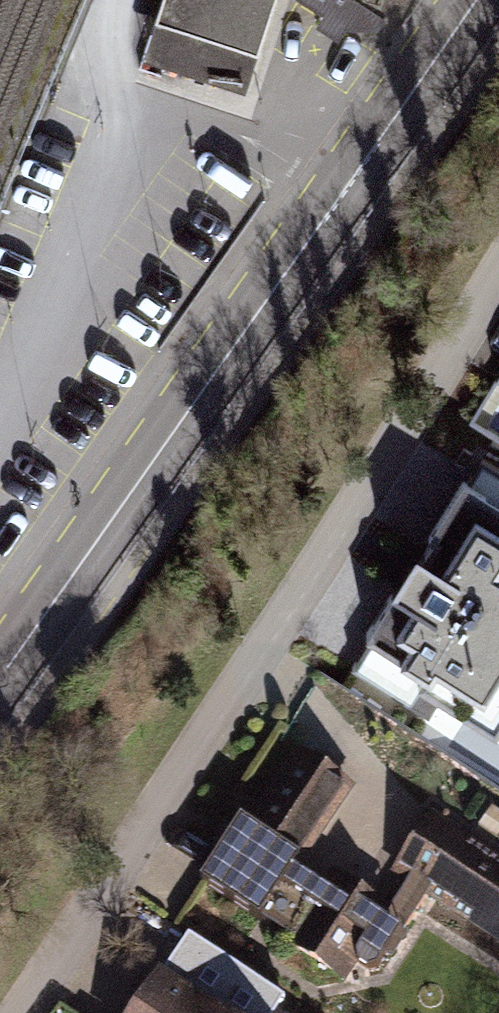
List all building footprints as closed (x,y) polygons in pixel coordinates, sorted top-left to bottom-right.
[(280,0),(167,0),(154,40),(253,71),(280,0)] [(390,17),(400,0),(361,0),(390,17)] [(474,497),(447,538),(481,560),(434,625),(498,669),(498,512),(474,497)] [(300,759),(251,830),(241,827),(197,888),(263,928),(266,922),(306,948),(302,961),(348,989),(357,970),(381,982),(430,924),(498,967),(498,860),(442,821),(400,888),(407,896),(390,923),(357,898),(350,910),(296,879),(304,866),(353,789),(300,759)] [(161,981),(139,1012),(210,1012),(161,981)]
